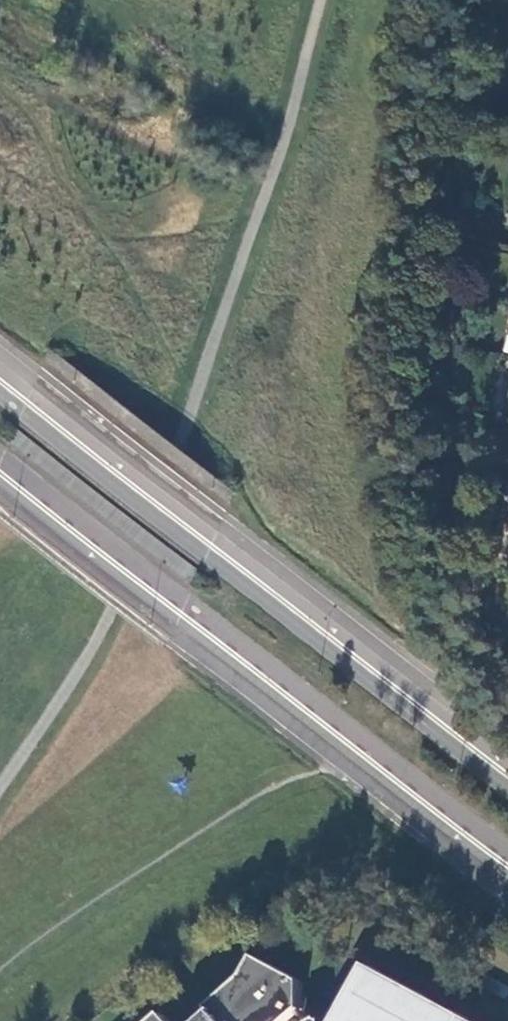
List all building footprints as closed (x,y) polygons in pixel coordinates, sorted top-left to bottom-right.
[(304,1012),(303,985),(257,962),(248,979),(212,1009),(216,1013),(208,1020),(293,1020),(304,1012)] [(471,1018),(375,966),(345,1020),(474,1020),(471,1018)]
